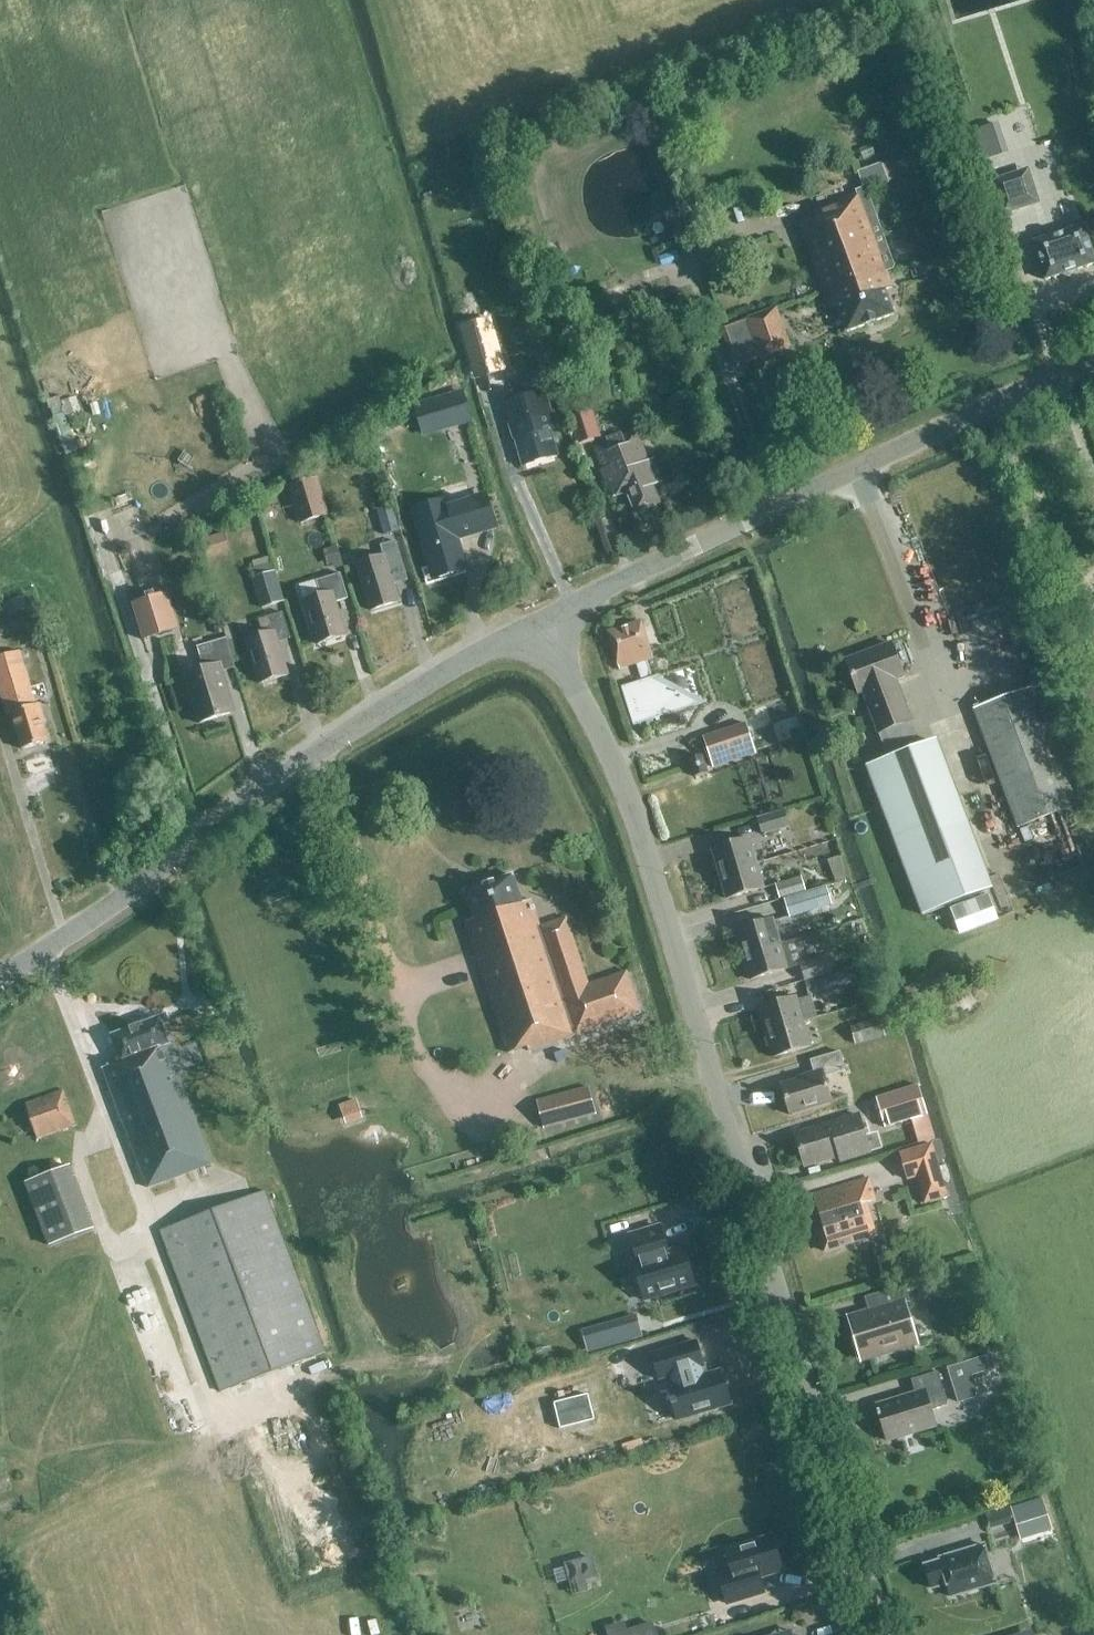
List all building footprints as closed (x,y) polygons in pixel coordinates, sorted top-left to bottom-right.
[(973,129),(978,144),(1003,136),(998,121),(973,129)] [(853,193),(854,196),(825,207),(870,324),(893,315),(885,290),(893,287),(888,272),(891,271),(892,267),(866,193),(888,185),(887,183),(894,181),(887,164),(880,167),(880,164),(856,173),(863,190),(853,193)] [(1003,215),(1033,205),(1022,171),(992,181),(1003,215)] [(870,324),(825,207),(814,211),(816,218),(798,225),(828,305),(835,302),(846,333),(870,324)] [(1045,280),(1093,264),(1093,259),(1083,226),(1033,243),(1045,280)] [(742,321),(757,360),(789,349),(774,309),(742,321)] [(600,337),(606,352),(613,349),(608,338),(610,338),(611,339),(616,337),(614,331),(600,337)] [(521,367),(510,341),(494,347),(505,374),(521,367)] [(427,402),(437,433),(468,423),(459,392),(427,402)] [(520,468),(558,457),(539,393),(501,404),(520,468)] [(571,434),(579,455),(588,452),(586,448),(594,445),(591,438),(595,436),(588,415),(570,421),(574,433),(571,434)] [(651,485),(659,482),(651,465),(649,466),(635,433),(595,449),(614,495),(626,490),(636,512),(658,502),(651,485)] [(287,486),(298,525),(328,516),(317,477),(287,486)] [(486,497),(472,501),(447,508),(445,503),(414,512),(432,572),(435,581),(465,573),(463,563),(456,539),(495,528),(486,497)] [(398,532),(391,505),(376,509),(383,536),(398,532)] [(393,584),(407,580),(395,542),(380,546),(383,556),(356,565),(370,611),(398,602),(393,584)] [(339,563),(334,548),(320,553),(325,568),(339,563)] [(250,578),(259,609),(284,602),(272,563),(251,570),(253,577),(250,578)] [(304,604),(316,645),(345,636),(335,603),(348,599),(340,574),(316,583),(321,598),(304,604)] [(179,630),(167,592),(130,603),(142,641),(179,630)] [(1,603),(12,631),(34,623),(23,595),(1,603)] [(259,684),(287,675),(277,642),(290,638),(282,613),(258,620),(263,636),(246,641),(259,684)] [(217,616),(210,618),(215,636),(223,633),(217,616)] [(646,662),(653,659),(641,622),(607,632),(619,670),(635,665),(641,682),(651,679),(646,662)] [(226,639),(197,647),(203,669),(183,675),(198,724),(234,713),(222,672),(235,668),(226,639)] [(991,890),(965,823),(934,742),(918,748),(909,724),(911,723),(895,681),(903,678),(892,646),(846,663),(873,738),(877,736),(886,761),(864,769),(921,917),(991,890)] [(43,723),(45,722),(40,705),(36,706),(20,652),(0,657),(0,695),(6,716),(11,714),(22,750),(48,742),(43,723)] [(620,689),(632,727),(705,704),(655,678),(651,679),(641,682),(620,689)] [(1018,827),(1076,806),(1032,689),(974,710),(1018,827)] [(701,740),(705,753),(711,770),(754,755),(743,726),(701,740)] [(32,748),(41,777),(69,769),(60,739),(32,748)] [(656,744),(659,756),(677,750),(674,739),(656,744)] [(695,777),(706,774),(701,756),(690,759),(695,777)] [(784,811),(781,812),(757,819),(761,834),(789,826),(784,811)] [(719,874),(756,863),(749,838),(711,849),(719,874)] [(763,888),(756,863),(719,874),(726,899),(763,888)] [(528,1051),(640,1013),(626,971),(588,984),(566,918),(540,927),(531,900),(522,903),(513,876),(464,892),(473,919),(464,922),(508,1053),(527,1047),(528,1051)] [(774,884),(779,899),(805,891),(801,876),(774,884)] [(826,887),(784,899),(789,918),(832,906),(826,887)] [(960,935),(998,920),(988,894),(949,909),(960,935)] [(742,955),(780,944),(772,919),(735,930),(742,955)] [(787,969),(780,944),(742,955),(750,980),(787,969)] [(799,965),(804,982),(805,982),(814,980),(831,974),(826,957),(799,965)] [(765,1033),(803,1022),(795,997),(758,1008),(765,1033)] [(148,1188),(212,1164),(167,1045),(169,1044),(159,1018),(112,1036),(121,1061),(102,1068),(148,1188)] [(848,1029),(854,1047),(885,1038),(879,1020),(848,1029)] [(810,1046),(803,1022),(765,1033),(773,1057),(810,1046)] [(824,1077),(845,1070),(839,1052),(810,1061),(813,1073),(796,1078),(797,1080),(780,1085),(789,1115),(832,1102),(824,1077)] [(917,1086),(886,1096),(874,1100),(884,1130),(910,1122),(917,1144),(933,1139),(917,1086)] [(543,1128),(595,1114),(589,1088),(536,1102),(543,1128)] [(37,1139),(75,1125),(62,1090),(24,1104),(37,1139)] [(858,1115),(845,1119),(795,1134),(804,1166),(836,1156),(839,1165),(870,1156),(858,1115)] [(947,1199),(931,1146),(897,1156),(905,1183),(915,1180),(922,1206),(947,1199)] [(93,1232),(68,1167),(23,1185),(47,1249),(93,1232)] [(824,1252),(870,1238),(870,1237),(867,1237),(861,1219),(864,1218),(860,1204),(875,1200),(868,1178),(812,1195),(823,1230),(818,1232),(824,1252)] [(220,1392),(324,1352),(264,1191),(160,1231),(220,1392)] [(669,1243),(660,1217),(630,1227),(638,1252),(634,1253),(645,1289),(695,1272),(684,1238),(669,1243)] [(954,1265),(938,1270),(941,1281),(958,1276),(954,1265)] [(903,1304),(909,1302),(905,1286),(865,1298),(869,1313),(850,1319),(862,1359),(915,1343),(903,1304)] [(611,1346),(642,1337),(635,1314),(605,1323),(611,1346)] [(668,1423),(721,1407),(711,1373),(690,1379),(688,1371),(691,1370),(684,1344),(639,1358),(646,1383),(663,1378),(666,1386),(658,1389),(668,1423)] [(640,1366),(622,1365),(622,1380),(640,1381),(640,1366)] [(931,1411),(947,1406),(937,1372),(911,1380),(915,1394),(876,1406),(887,1441),(935,1426),(931,1411)] [(577,1399),(553,1405),(560,1429),(593,1420),(591,1413),(587,1396),(577,1399)] [(1021,1498),(1029,1535),(1061,1528),(1053,1491),(1021,1498)] [(906,1547),(928,1540),(923,1524),(901,1532),(906,1547)] [(723,1575),(731,1603),(769,1591),(765,1576),(787,1569),(776,1535),(729,1550),(736,1571),(723,1575)] [(945,1586),(949,1599),(996,1584),(984,1543),(938,1557),(939,1559),(923,1564),(931,1591),(945,1586)] [(591,1558),(562,1565),(563,1568),(552,1571),(556,1586),(567,1583),(568,1588),(596,1581),(591,1558)] [(652,1621),(627,1629),(628,1634),(656,1634),(652,1621)]
